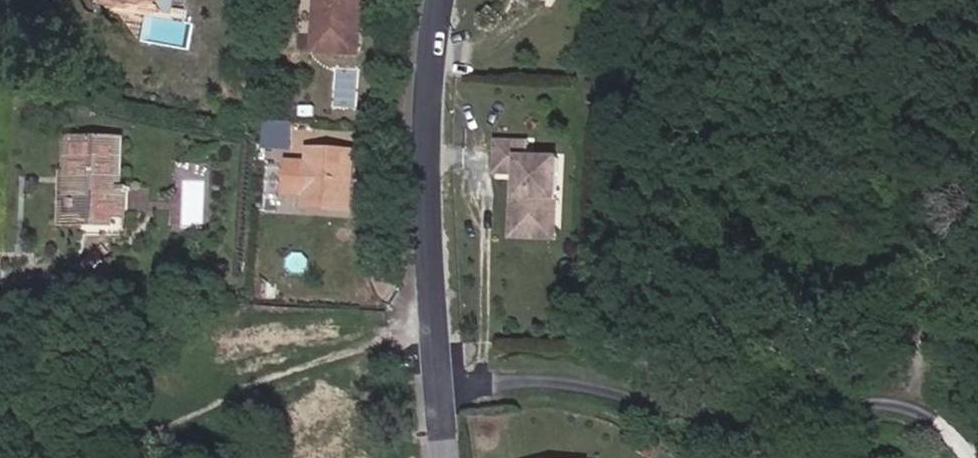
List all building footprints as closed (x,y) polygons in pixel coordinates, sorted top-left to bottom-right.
[(364,0),(318,0),(315,52),(360,55),(364,0)] [(290,123),(292,109),(268,107),(267,121),(269,121),(290,123)] [(294,139),(295,124),(290,123),(269,121),(267,146),(276,147),(294,139)] [(122,187),(123,140),(74,139),(73,172),(79,172),(79,181),(73,181),(72,226),(118,228),(119,218),(119,187),(122,187)] [(560,226),(563,161),(531,160),(532,145),(499,144),(497,175),(516,176),(516,186),(511,186),(510,224),(560,226)] [(353,213),(357,153),(309,150),(308,164),(289,163),(287,194),(307,195),(306,209),(353,213)] [(72,226),(73,181),(79,181),(79,172),(73,172),(62,172),(61,226),(72,226)] [(130,218),(130,188),(122,187),(119,187),(119,218),(130,218)] [(559,241),(560,226),(510,224),(509,239),(559,241)]
